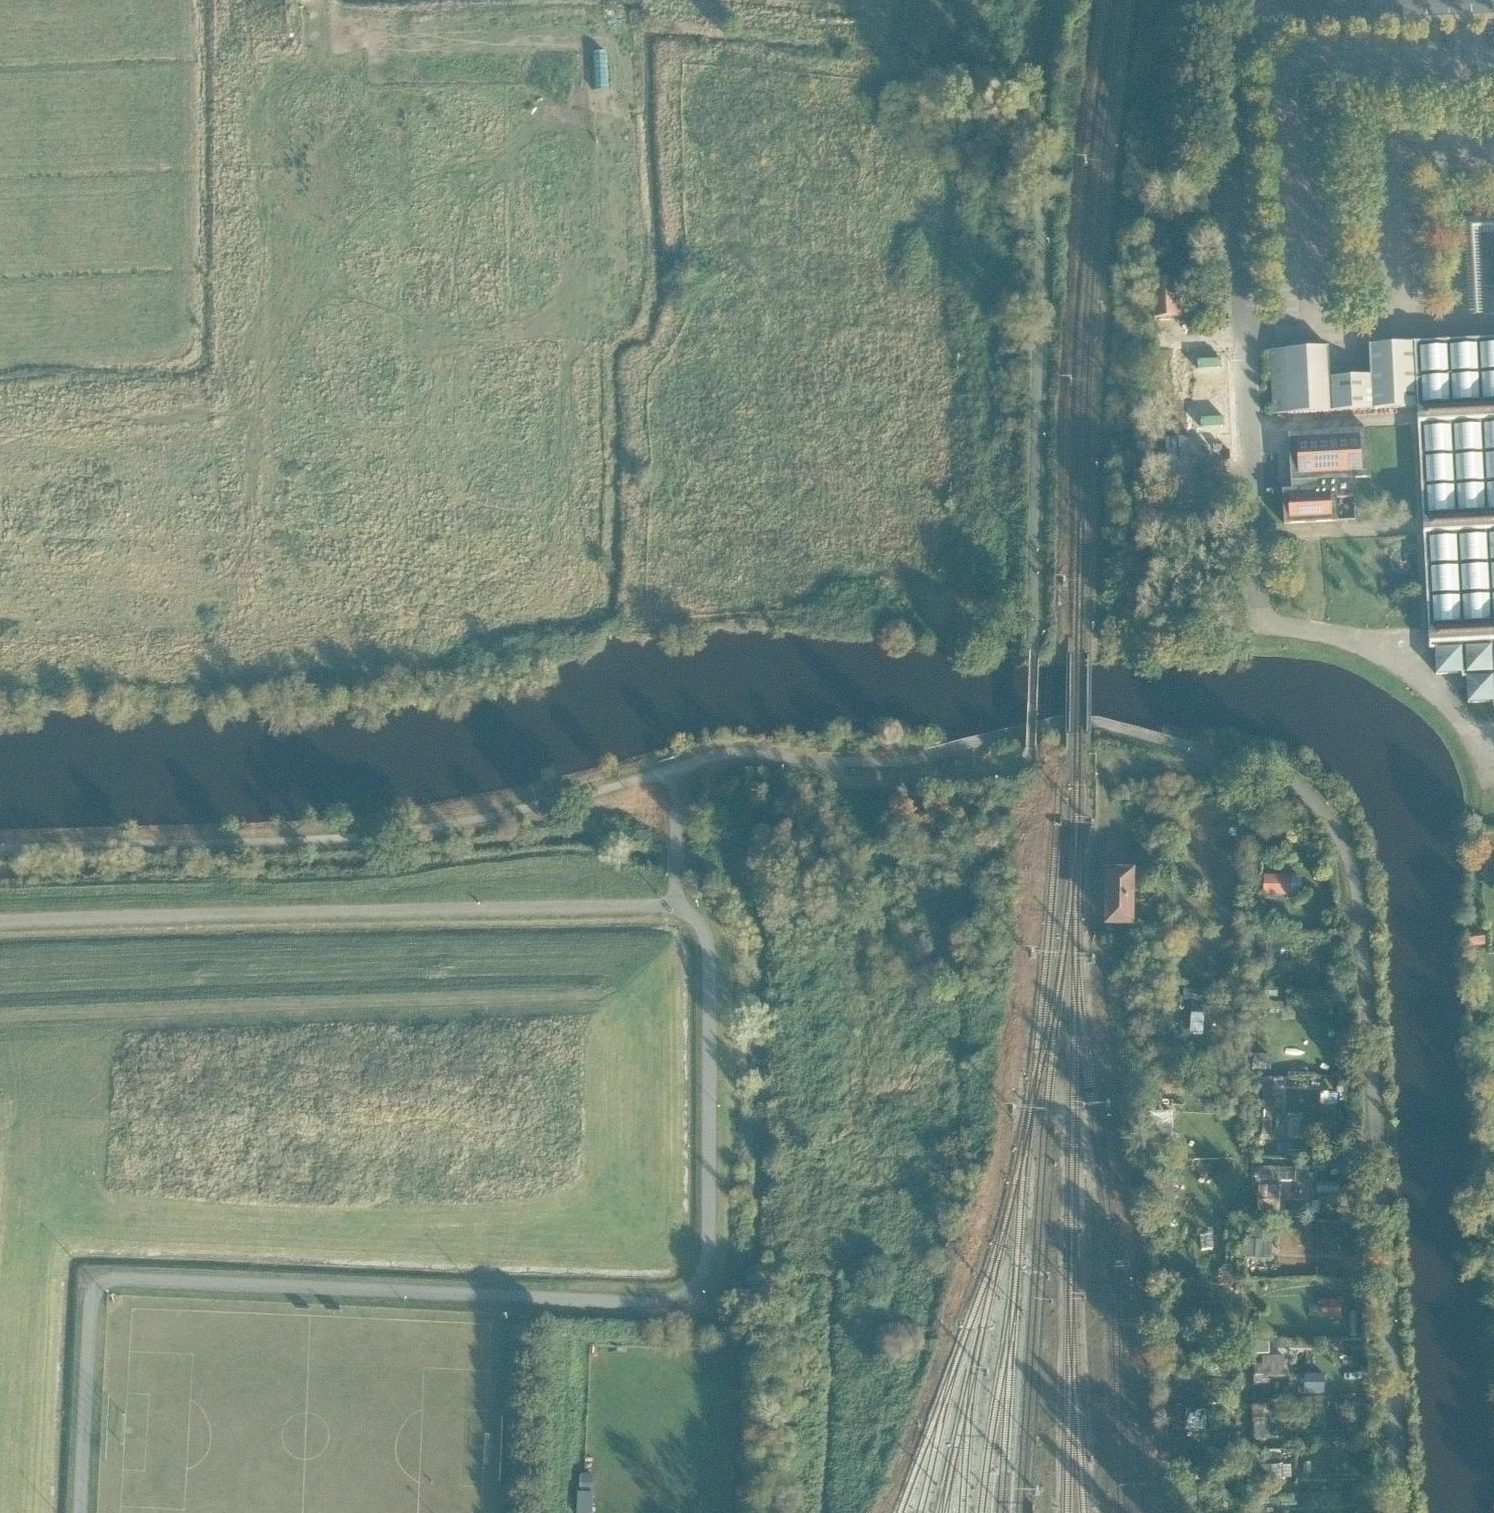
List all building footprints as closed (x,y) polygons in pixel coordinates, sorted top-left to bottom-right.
[(1158,276),(1158,317),(1186,317),(1186,276),(1158,276)] [(1370,348),(1371,379),(1330,380),(1329,350),(1271,353),(1273,417),(1421,414),(1427,650),(1437,650),(1437,682),(1467,682),(1467,708),(1493,708),(1493,344),(1370,348)] [(1283,494),(1284,524),(1337,522),(1336,501),(1353,500),(1352,482),(1370,481),(1369,433),(1290,435),(1290,493),(1283,494)] [(1200,453),(1201,475),(1217,474),(1216,452),(1200,453)] [(1130,874),(1103,873),(1102,929),(1130,930),(1130,874)] [(1268,893),(1295,894),(1295,874),(1268,873),(1268,893)] [(1281,1137),(1270,1137),(1269,1158),(1301,1158),(1302,1113),(1281,1112),(1281,1137)] [(1273,1167),(1272,1180),(1313,1181),(1313,1167),(1273,1167)] [(1251,1255),(1276,1256),(1277,1224),(1252,1224),(1251,1255)]
